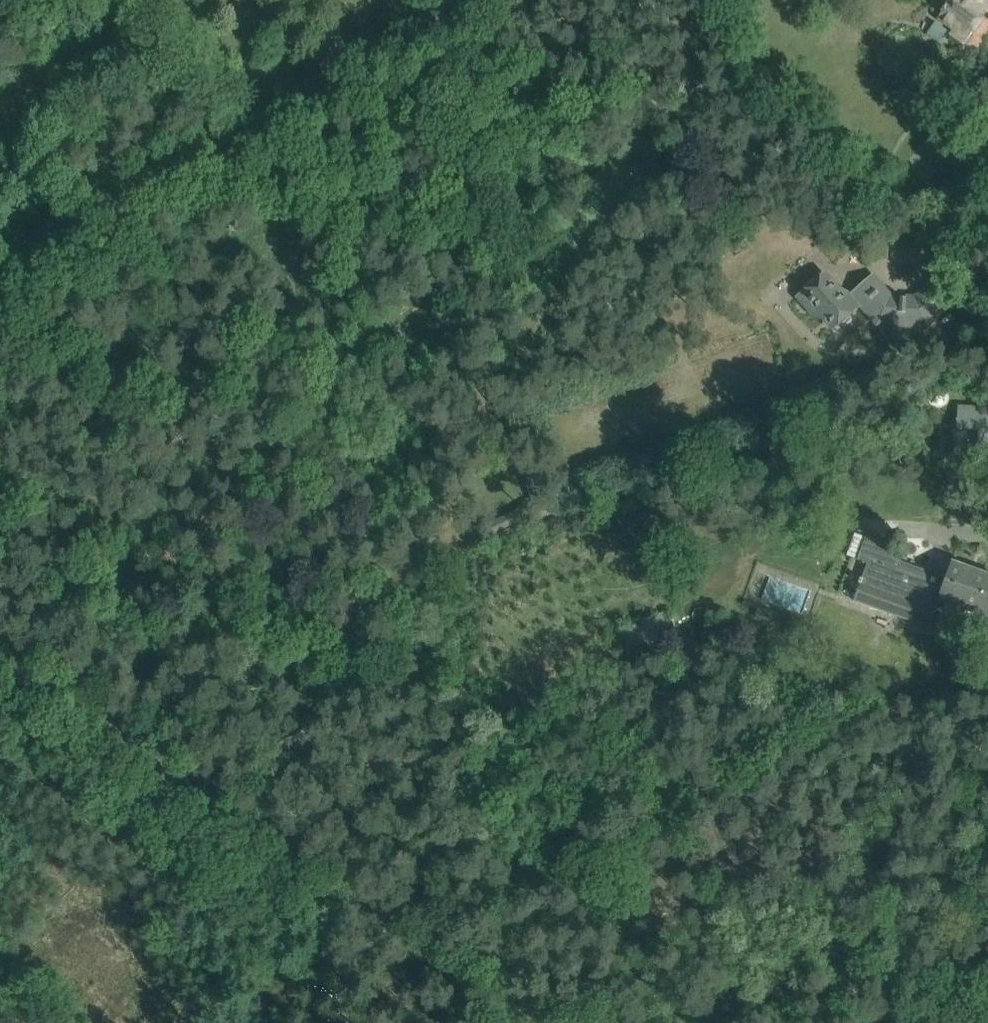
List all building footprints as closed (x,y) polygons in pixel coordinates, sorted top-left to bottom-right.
[(934,21),(951,32),(951,33),(965,43),(985,14),(984,13),(981,17),(973,12),(981,0),(949,0),(934,21)] [(877,325),(925,329),(958,299),(937,274),(915,295),(892,293),(874,273),(851,293),(842,287),(827,270),(796,296),(812,314),(825,319),(833,329),(862,306),(877,325)] [(960,429),(980,430),(980,439),(979,453),(987,453),(987,407),(961,405),(960,429)] [(854,600),(930,628),(940,600),(987,617),(987,613),(987,575),(952,562),(946,578),(940,576),(935,588),(894,574),(900,559),(883,553),(887,543),(866,536),(857,563),(867,566),(854,600)] [(756,617),(770,621),(774,610),(760,605),(756,617)]
